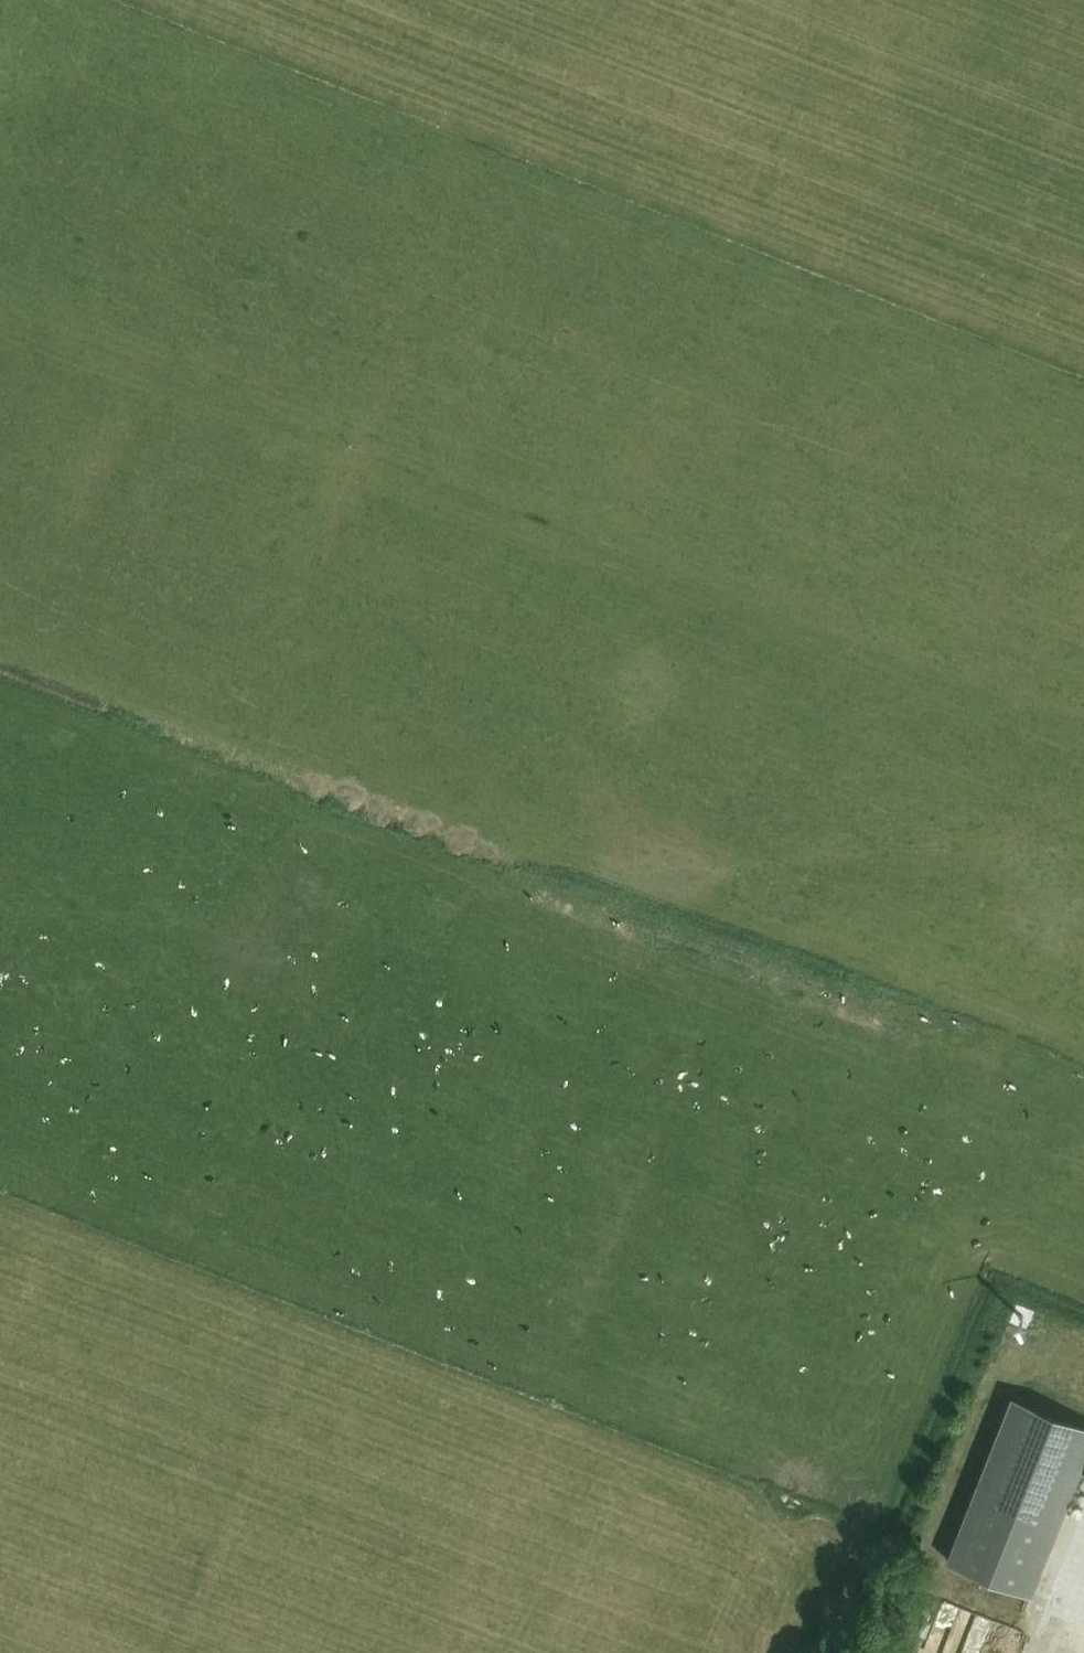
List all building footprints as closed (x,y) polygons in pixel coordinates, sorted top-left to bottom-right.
[(1083,1467),(1083,1423),(1013,1395),(947,1560),(1033,1595),(1083,1467)] [(942,1652),(976,1652),(982,1634),(985,1635),(992,1614),(945,1599),(929,1649),(942,1652)] [(1078,1606),(1060,1652),(1083,1652),(1083,1608),(1078,1606)]
